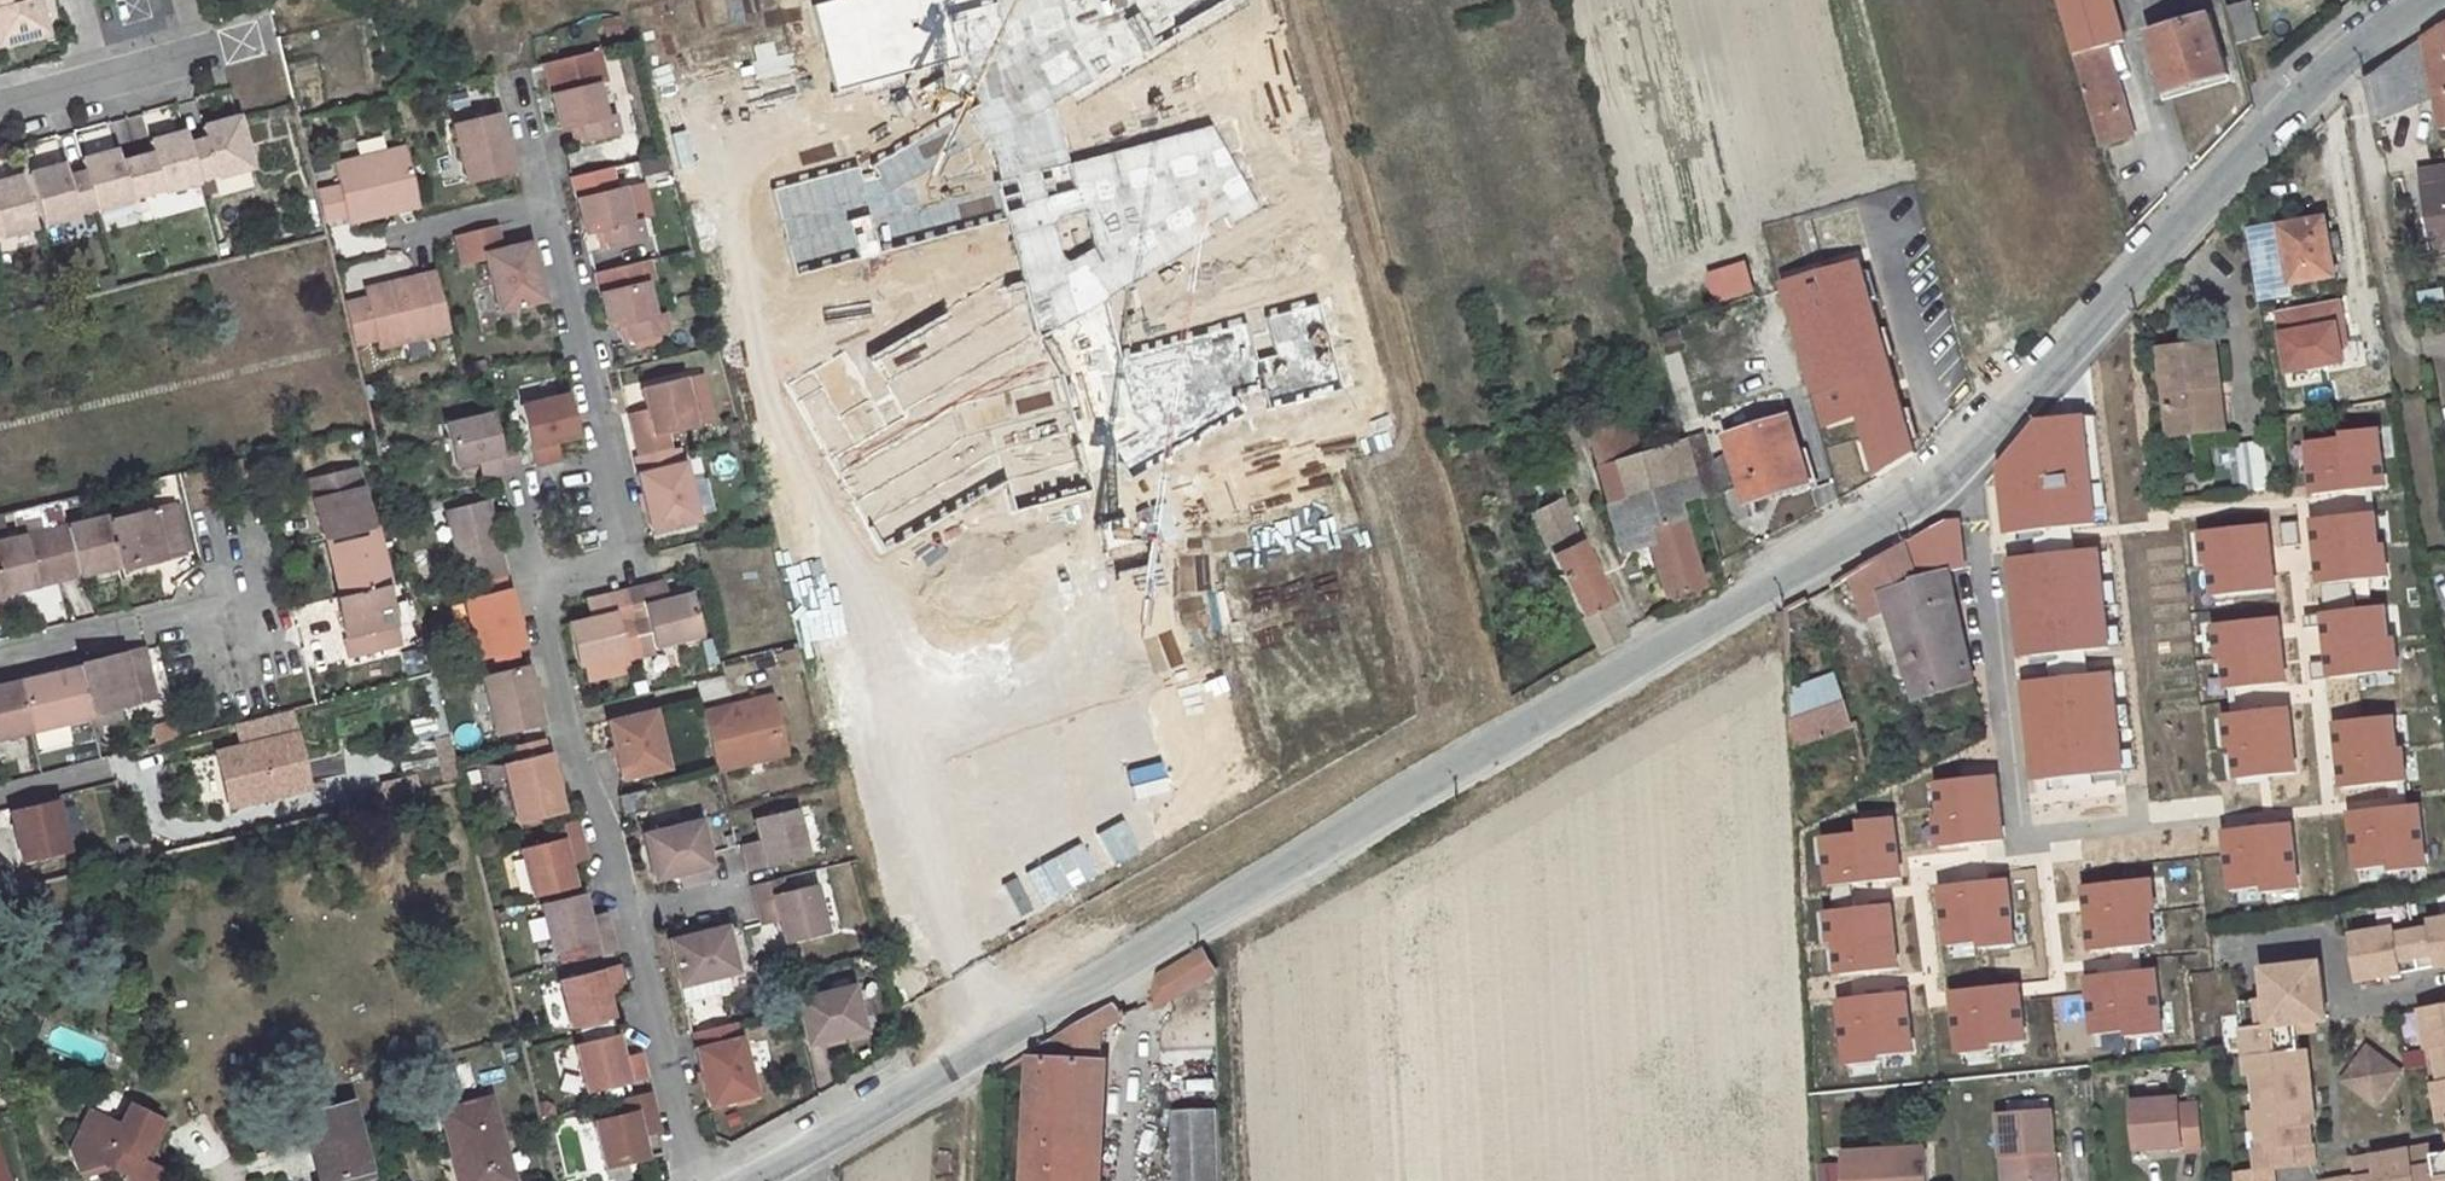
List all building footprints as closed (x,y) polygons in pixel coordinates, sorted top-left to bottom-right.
[(46,30),(37,0),(0,0),(0,43),(46,30)] [(2099,146),(2131,135),(2106,47),(2122,42),(2110,0),(2058,0),(2099,146)] [(2251,3),(2227,10),(2236,46),(2260,40),(2251,3)] [(2208,15),(2150,32),(2167,92),(2225,75),(2208,15)] [(2424,39),(2435,99),(2441,132),(2444,131),(2444,25),(2424,39)] [(2424,39),(2410,49),(2421,105),(2435,99),(2424,39)] [(2410,49),(2369,80),(2375,126),(2421,105),(2410,49)] [(541,65),(557,132),(568,129),(575,127),(579,145),(617,136),(612,117),(604,119),(596,85),(604,84),(597,53),(541,65)] [(252,165),(239,115),(203,124),(207,137),(190,141),(199,177),(216,172),(216,175),(252,165)] [(2399,116),(2379,128),(2388,142),(2408,130),(2399,116)] [(498,117),(451,128),(465,187),(512,176),(498,117)] [(568,129),(573,146),(579,145),(574,127),(568,129)] [(199,177),(190,141),(187,129),(151,139),(155,152),(138,156),(148,191),(164,186),(165,189),(200,179),(199,177)] [(148,191),(138,156),(122,160),(118,148),(83,157),(86,170),(96,205),(97,208),(132,198),(131,196),(148,191)] [(416,205),(404,149),(334,165),(339,186),(346,218),(348,225),(388,216),(387,212),(416,205)] [(96,205),(86,170),(69,174),(66,162),(30,172),(44,223),(80,213),(79,210),(96,205)] [(569,180),(573,202),(582,236),(593,233),(600,232),(603,249),(641,241),(637,222),(629,224),(621,190),(629,188),(623,166),(569,180)] [(2421,170),(2424,188),(2444,184),(2444,166),(2421,170)] [(0,232),(1,234),(36,225),(22,174),(0,180),(0,232)] [(2424,188),(2434,249),(2444,247),(2444,184),(2424,188)] [(339,186),(315,191),(323,223),(346,218),(339,186)] [(2256,291),(2334,279),(2330,256),(2340,255),(2337,236),(2327,237),(2324,220),(2246,233),(2256,291)] [(498,250),(492,227),(453,237),(460,266),(482,260),(496,314),(543,302),(527,243),(498,250)] [(593,233),(597,251),(603,249),(600,232),(593,233)] [(1859,262),(1784,284),(1796,328),(1871,306),(1859,262)] [(446,333),(432,272),(392,282),(393,287),(363,293),(376,349),(446,333)] [(643,282),(597,293),(605,328),(616,326),(623,325),(627,342),(664,333),(659,314),(652,316),(643,282)] [(2333,301),(2267,308),(2275,372),(2341,364),(2333,301)] [(1871,306),(1796,328),(1815,393),(1852,382),(1858,406),(1882,492),(1918,467),(1871,306)] [(616,326),(621,343),(627,342),(623,325),(616,326)] [(2158,355),(2169,438),(2212,433),(2206,390),(2220,389),(2214,347),(2158,355)] [(681,376),(639,387),(644,409),(645,416),(628,420),(632,438),(664,429),(692,423),(681,376)] [(1852,382),(1815,393),(1822,417),(1836,412),(1858,406),(1852,382)] [(2206,390),(2212,433),(2225,431),(2220,389),(2206,390)] [(553,444),(576,438),(565,394),(518,406),(533,467),(551,462),(547,446),(553,444)] [(644,409),(626,413),(628,420),(645,416),(644,409)] [(474,462),(482,460),(486,479),(518,471),(511,440),(496,444),(489,412),(442,424),(452,468),(474,462)] [(1836,412),(1822,417),(1826,429),(1840,424),(1836,412)] [(1994,465),(2001,530),(2096,519),(2084,412),(2033,418),(1994,465)] [(1788,418),(1727,441),(1735,460),(1744,486),(1750,500),(1811,477),(1788,418)] [(1633,419),(1583,435),(1593,467),(1642,451),(1633,419)] [(2306,493),(2385,485),(2379,426),(2337,431),(2338,438),(2301,442),(2306,493)] [(664,429),(632,438),(636,454),(665,446),(666,448),(669,447),(664,429)] [(2241,493),(2270,485),(2257,438),(2228,446),(2241,493)] [(1642,451),(1593,467),(1603,503),(1688,476),(1678,439),(1642,451)] [(1704,441),(1683,446),(1697,499),(1744,486),(1735,460),(1713,465),(1704,441)] [(547,446),(551,462),(557,460),(553,444),(547,446)] [(679,460),(675,446),(669,447),(666,448),(665,446),(636,454),(633,454),(637,470),(634,471),(649,530),(697,519),(682,459),(679,460)] [(474,462),(478,480),(486,479),(482,460),(474,462)] [(352,465),(305,477),(320,539),(325,538),(368,528),(352,465)] [(1688,476),(1603,503),(1618,553),(1647,544),(1663,598),(1699,585),(1674,502),(1693,496),(1688,476)] [(445,508),(462,585),(505,574),(488,498),(445,508)] [(1557,499),(1528,514),(1579,617),(1605,604),(1557,499)] [(172,503),(106,519),(116,563),(117,568),(183,551),(172,503)] [(2378,508),(2308,516),(2316,582),(2386,573),(2378,508)] [(104,516),(44,531),(55,578),(116,563),(106,519),(104,516)] [(2275,589),(2266,523),(2196,533),(2204,598),(2275,589)] [(368,528),(325,538),(340,596),(381,586),(386,585),(372,526),(368,528)] [(0,542),(0,593),(55,578),(44,531),(0,542)] [(1905,543),(1853,572),(1865,612),(1887,605),(1917,701),(1975,684),(1951,573),(1917,579),(1905,543)] [(2014,655),(2109,644),(2097,548),(2002,560),(2014,655)] [(651,583),(656,600),(663,598),(658,581),(651,583)] [(635,651),(697,636),(686,593),(663,598),(656,600),(651,583),(634,587),(641,617),(628,620),(635,651)] [(340,596),(336,596),(350,658),(397,648),(381,586),(340,596)] [(620,591),(628,620),(641,617),(634,587),(620,591)] [(462,599),(476,658),(523,647),(509,588),(462,599)] [(620,591),(605,594),(613,624),(628,620),(620,591)] [(586,617),(563,622),(573,666),(635,651),(628,620),(613,624),(605,594),(588,599),(593,615),(586,617)] [(581,600),(586,617),(593,615),(588,599),(581,600)] [(1605,604),(1579,617),(1597,655),(1623,641),(1605,604)] [(2392,604),(2320,611),(2327,677),(2399,670),(2392,604)] [(2284,678),(2276,616),(2211,625),(2219,687),(2284,678)] [(139,651),(77,666),(78,669),(89,713),(150,698),(139,651)] [(479,675),(494,734),(541,722),(527,664),(479,675)] [(78,669),(18,683),(30,731),(90,716),(89,713),(78,669)] [(2026,782),(2122,772),(2110,670),(2014,680),(2026,782)] [(1843,682),(1789,696),(1790,721),(1845,707),(1843,682)] [(0,688),(0,738),(30,731),(18,683),(0,688)] [(713,773),(783,754),(768,694),(727,704),(728,708),(699,716),(713,773)] [(699,716),(728,708),(727,704),(698,711),(699,716)] [(1845,707),(1790,721),(1792,749),(1846,731),(1845,707)] [(2286,707),(2220,715),(2228,777),(2294,769),(2286,707)] [(651,711),(602,723),(616,781),(664,770),(651,711)] [(409,742),(430,739),(437,783),(452,781),(442,714),(406,720),(409,742)] [(2327,720),(2332,786),(2406,780),(2403,748),(2397,748),(2394,714),(2327,720)] [(153,725),(156,744),(181,740),(178,721),(153,725)] [(292,728),(216,750),(232,802),(307,782),(292,728)] [(562,809),(548,750),(500,762),(513,821),(562,809)] [(1934,845),(2001,838),(1995,774),(1928,780),(1934,845)] [(644,809),(640,790),(615,796),(619,814),(644,809)] [(53,801),(8,811),(19,858),(64,848),(53,801)] [(2424,864),(2418,802),(2349,809),(2354,866),(2384,863),(2385,868),(2424,864)] [(801,855),(791,807),(750,817),(757,848),(739,853),(743,869),(801,855)] [(1823,886),(1904,879),(1898,812),(1851,816),(1853,832),(1819,835),(1823,886)] [(698,817),(639,830),(650,879),(709,865),(698,817)] [(573,819),(541,826),(545,841),(577,833),(573,819)] [(2300,888),(2293,821),(2218,829),(2225,896),(2300,888)] [(528,894),(570,885),(564,863),(562,856),(581,851),(577,833),(545,841),(516,848),(528,894)] [(739,853),(757,848),(756,842),(737,847),(739,853)] [(581,851),(562,856),(564,863),(582,858),(581,851)] [(775,877),(746,885),(749,896),(778,889),(775,877)] [(2155,942),(2149,879),(2079,886),(2084,948),(2155,942)] [(749,896),(753,913),(770,909),(771,912),(772,915),(778,938),(821,929),(810,881),(778,889),(749,896)] [(2012,943),(2004,881),(1936,889),(1942,942),(1971,938),(1972,948),(2012,943)] [(548,951),(578,944),(580,943),(608,937),(603,913),(584,917),(580,894),(538,904),(548,951)] [(1830,975),(1897,967),(1890,905),(1822,913),(1830,975)] [(753,913),(754,916),(754,919),(772,915),(771,912),(770,909),(753,913)] [(2350,935),(2357,981),(2444,965),(2444,918),(2350,935)] [(721,921),(662,935),(673,983),(721,971),(732,969),(721,921)] [(608,937),(580,943),(583,956),(583,957),(611,951),(608,937)] [(1158,977),(1152,1001),(1156,1009),(1214,975),(1202,952),(1158,977)] [(565,1025),(610,1014),(604,992),(604,991),(603,984),(618,981),(615,963),(556,977),(565,1025)] [(2297,1023),(2317,1021),(2327,1020),(2320,963),(2263,969),(2267,999),(2255,1001),(2257,1013),(2241,1014),(2248,1076),(2253,1075),(2257,1111),(2252,1111),(2254,1131),(2258,1130),(2260,1148),(2255,1149),(2258,1170),(2235,1173),(2236,1180),(2275,1180),(2273,1168),(2315,1163),(2311,1125),(2316,1124),(2308,1050),(2300,1050),(2298,1035),(2297,1023)] [(2162,1031),(2155,970),(2084,978),(2090,1034),(2123,1030),(2124,1035),(2162,1031)] [(721,971),(673,983),(676,997),(725,985),(721,971)] [(850,980),(789,995),(793,1007),(801,1042),(860,1028),(850,980)] [(618,981),(603,984),(604,991),(619,987),(618,981)] [(2025,1040),(2015,982),(1946,993),(1955,1051),(2025,1040)] [(1914,1053),(1904,990),(1832,1002),(1843,1064),(1914,1053)] [(2240,1002),(2241,1014),(2257,1013),(2255,1001),(2240,1002)] [(1114,1004),(1100,1012),(1099,1030),(1124,1016),(1114,1004)] [(2421,1010),(2440,1123),(2444,1122),(2444,1005),(2421,1010)] [(1032,1053),(1031,1060),(1097,1061),(1099,1030),(1100,1012),(1032,1053)] [(732,1020),(685,1031),(688,1043),(735,1033),(732,1020)] [(2297,1023),(2298,1035),(2319,1033),(2317,1021),(2297,1023)] [(570,1042),(582,1089),(641,1074),(638,1058),(620,1062),(619,1062),(618,1054),(612,1032),(570,1042)] [(749,1092),(735,1033),(688,1043),(701,1103),(749,1092)] [(2367,1044),(2340,1081),(2376,1109),(2403,1072),(2367,1044)] [(636,1051),(618,1054),(619,1062),(620,1062),(638,1058),(636,1051)] [(1031,1060),(1028,1121),(1095,1123),(1097,1061),(1031,1060)] [(618,1111),(649,1104),(646,1091),(616,1099),(618,1111)] [(439,1109),(450,1153),(460,1151),(467,1180),(504,1180),(509,1180),(488,1096),(439,1109)] [(356,1177),(367,1175),(348,1099),(303,1110),(321,1180),(357,1180),(356,1177)] [(2179,1099),(2133,1103),(2136,1149),(2183,1145),(2183,1152),(2201,1150),(2198,1105),(2179,1106),(2179,1099)] [(644,1156),(639,1132),(637,1125),(653,1121),(649,1104),(618,1111),(589,1119),(601,1165),(644,1156)] [(128,1175),(125,1179),(129,1180),(159,1180),(165,1170),(150,1163),(170,1123),(133,1105),(123,1125),(93,1111),(70,1149),(77,1170),(105,1163),(128,1175)] [(1998,1116),(2004,1180),(2057,1180),(2055,1165),(2051,1165),(2050,1154),(2054,1154),(2050,1111),(1998,1116)] [(639,1132),(655,1128),(654,1121),(653,1121),(637,1125),(639,1132)] [(1025,1180),(1092,1180),(1095,1123),(1028,1121),(1025,1180)] [(1843,1154),(1845,1180),(1929,1180),(1927,1149),(1843,1154)] [(2432,1155),(2431,1152),(2411,1155),(2409,1149),(2370,1156),(2371,1162),(2352,1165),(2355,1177),(2333,1180),(2444,1180),(2444,1153),(2432,1155)] [(450,1153),(457,1180),(467,1180),(460,1151),(450,1153)]
